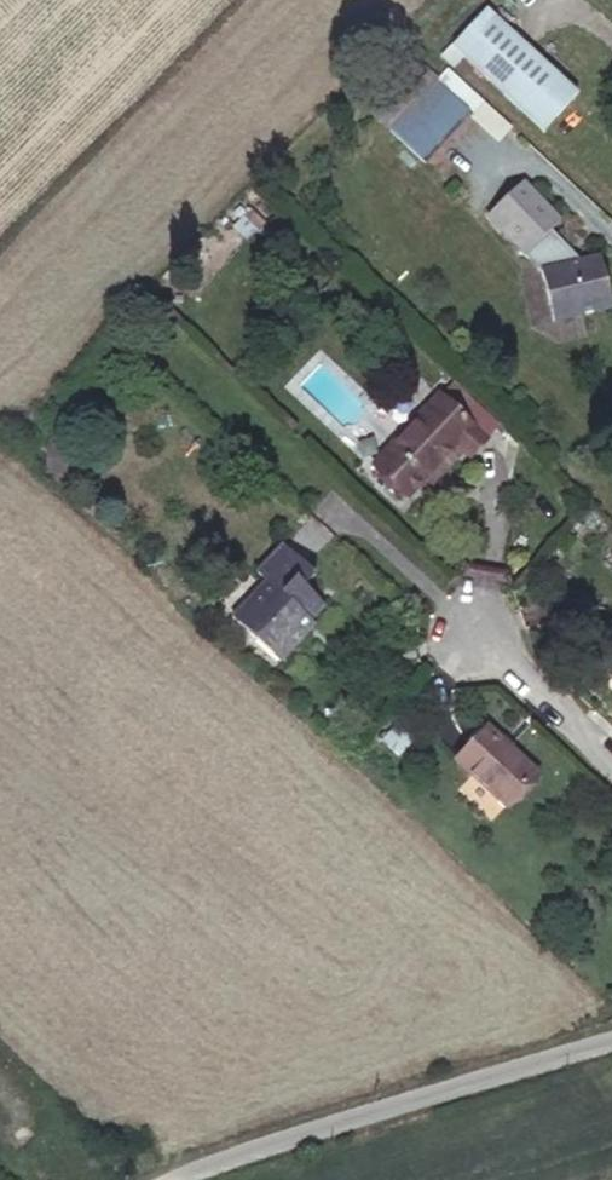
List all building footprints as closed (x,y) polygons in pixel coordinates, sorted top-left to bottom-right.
[(577,95),(487,10),(451,45),(542,130),(577,95)] [(475,117),(439,83),(393,134),(428,167),(475,117)] [(522,181),(487,214),(540,272),(552,321),(611,307),(600,257),(578,262),(549,231),(560,221),(522,181)] [(439,393),(372,464),(407,498),(457,444),(471,457),(487,439),(439,393)] [(255,572),(265,581),(247,600),(252,605),(237,622),(255,639),(262,633),(285,654),(304,634),(299,630),(323,604),(303,587),(315,574),(282,543),(255,572)] [(537,772),(487,726),(456,760),(506,805),(537,772)]
